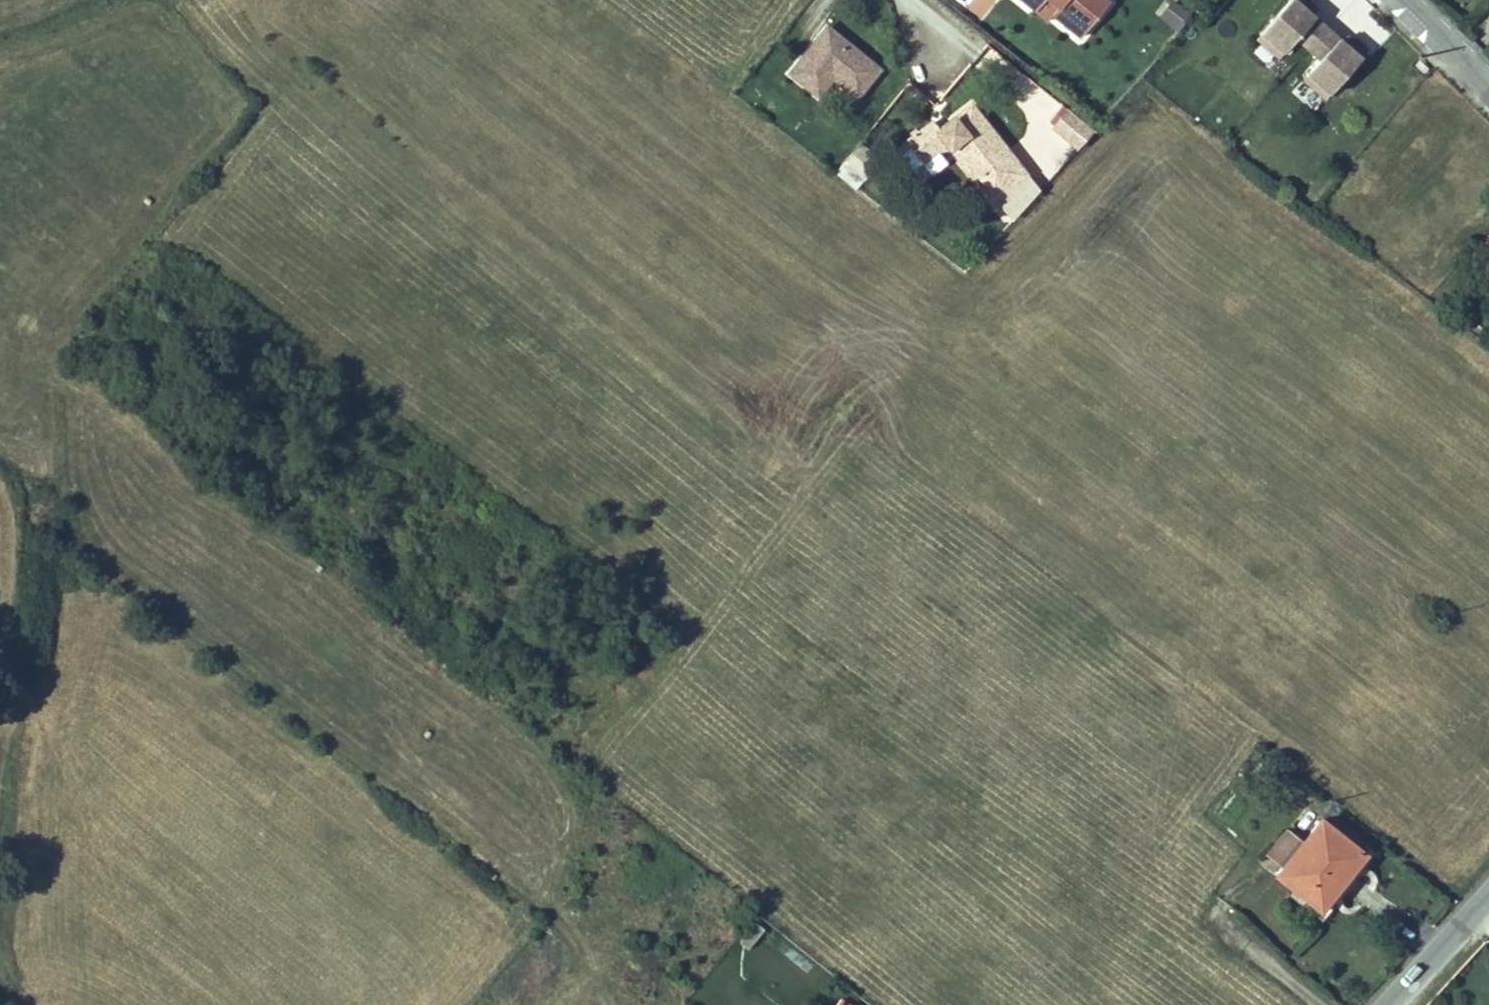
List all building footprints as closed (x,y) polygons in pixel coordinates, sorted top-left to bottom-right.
[(1042,4),(1037,0),(1023,0),(1036,11),(1042,4)] [(1059,5),(1053,13),(1081,36),(1109,2),(1106,0),(1053,0),(1059,5)] [(1309,4),(1305,0),(1288,0),(1260,33),(1283,52),(1295,38),(1307,49),(1319,59),(1308,73),(1330,92),(1365,51),(1351,39),(1346,45),(1341,40),(1310,14),(1304,9),(1309,4)] [(1181,32),(1191,12),(1169,1),(1159,20),(1181,32)] [(1310,14),(1315,8),(1309,4),(1304,9),(1310,14)] [(827,27),(790,73),(818,95),(833,76),(835,74),(841,79),(839,81),(857,96),(879,69),(827,27)] [(1283,52),(1260,33),(1255,38),(1278,58),(1283,52)] [(1346,45),(1351,39),(1346,34),(1341,40),(1346,45)] [(1427,66),(1418,58),(1414,62),(1422,70),(1427,66)] [(1330,92),(1308,73),(1303,79),(1325,98),(1330,92)] [(939,130),(932,122),(908,140),(924,160),(946,142),(974,179),(979,175),(996,196),(1026,172),(972,105),(939,130)] [(1078,150),(1095,131),(1070,110),(1054,129),(1078,150)] [(1301,846),(1282,869),(1306,888),(1301,895),(1322,912),(1366,855),(1321,821),(1301,846)] [(1266,857),(1282,869),(1301,846),(1285,833),(1266,857)] [(1276,876),(1301,895),(1306,888),(1282,869),(1276,876)] [(843,989),(834,998),(843,1004),(848,1004),(854,998),(843,989)]
